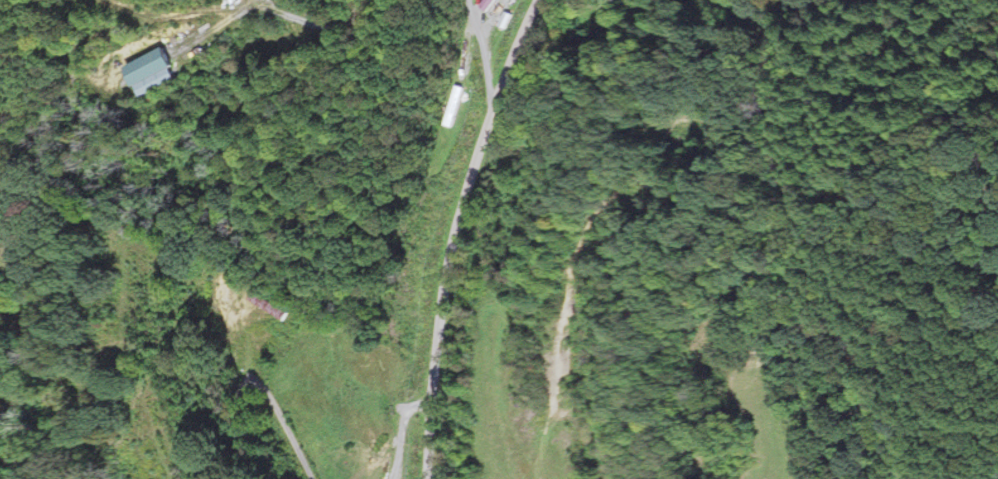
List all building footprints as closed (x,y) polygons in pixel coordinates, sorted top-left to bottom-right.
[(492,11),(500,0),(482,0),(480,3),(492,11)] [(144,97),(183,79),(170,48),(130,65),(144,97)] [(465,88),(455,85),(446,125),(455,127),(465,88)]
